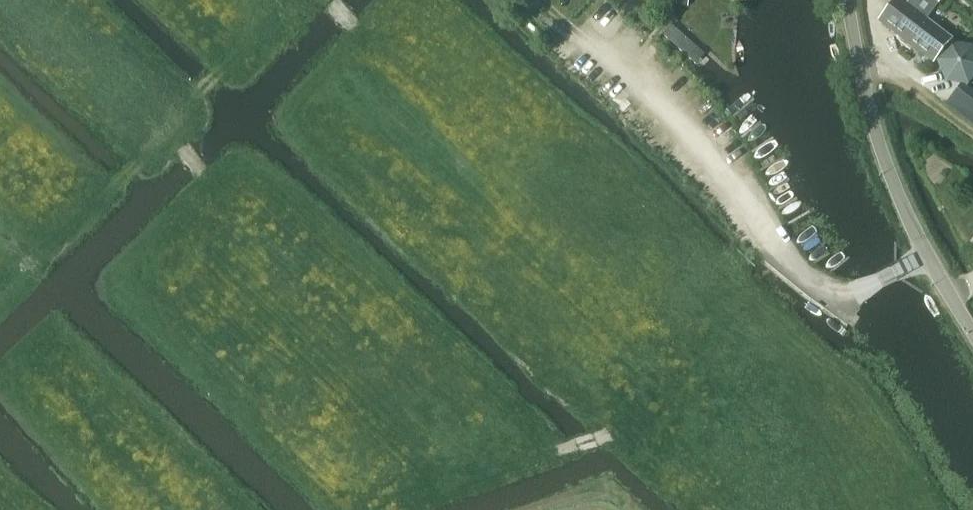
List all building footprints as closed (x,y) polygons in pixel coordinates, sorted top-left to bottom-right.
[(926,0),(903,0),(902,2),(899,0),(894,0),(878,21),(933,63),(936,60),(938,62),(946,82),(962,83),(947,104),(972,124),(972,93),(966,87),(972,77),(972,48),(972,47),(951,45),(949,43),(952,39),(926,19),(935,7),(926,0)] [(705,55),(671,26),(663,35),(697,64),(705,55)]
